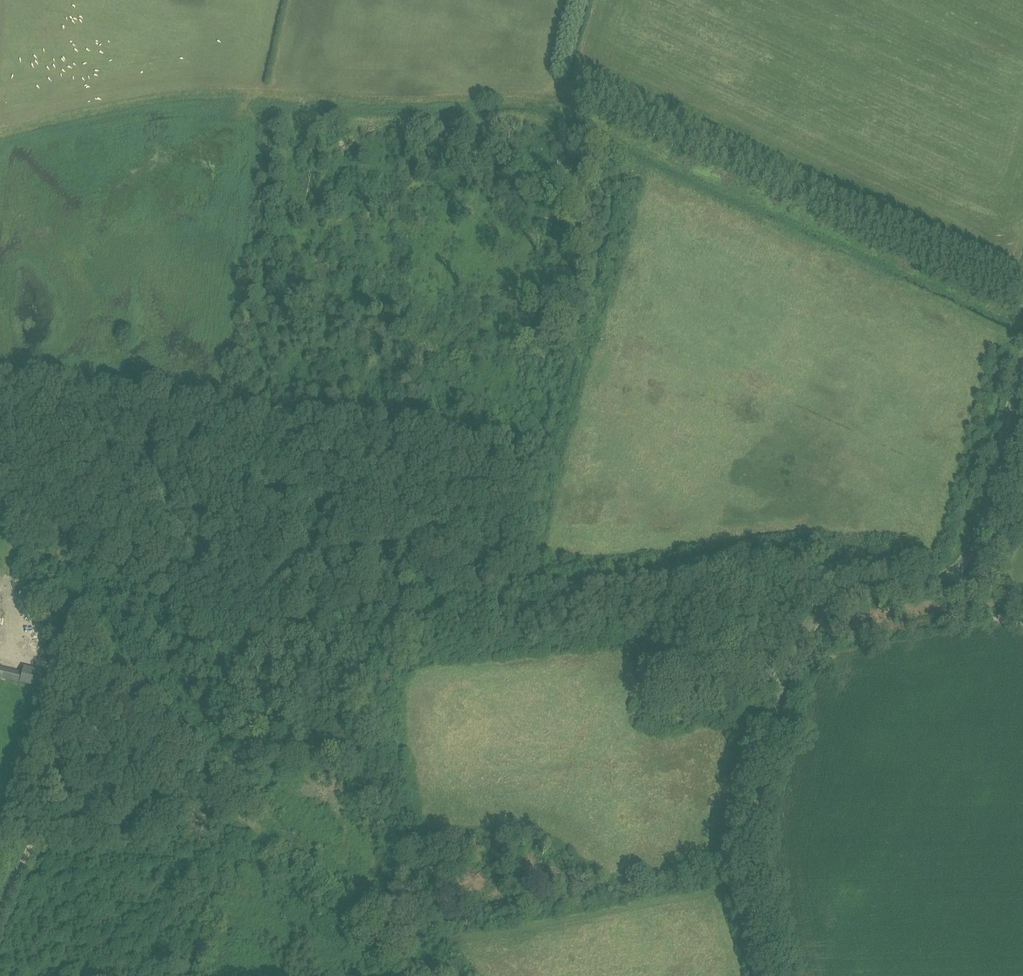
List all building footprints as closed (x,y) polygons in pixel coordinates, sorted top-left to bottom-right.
[(19,683),(46,690),(50,673),(24,666),(22,672),(0,666),(0,678),(19,683)]
